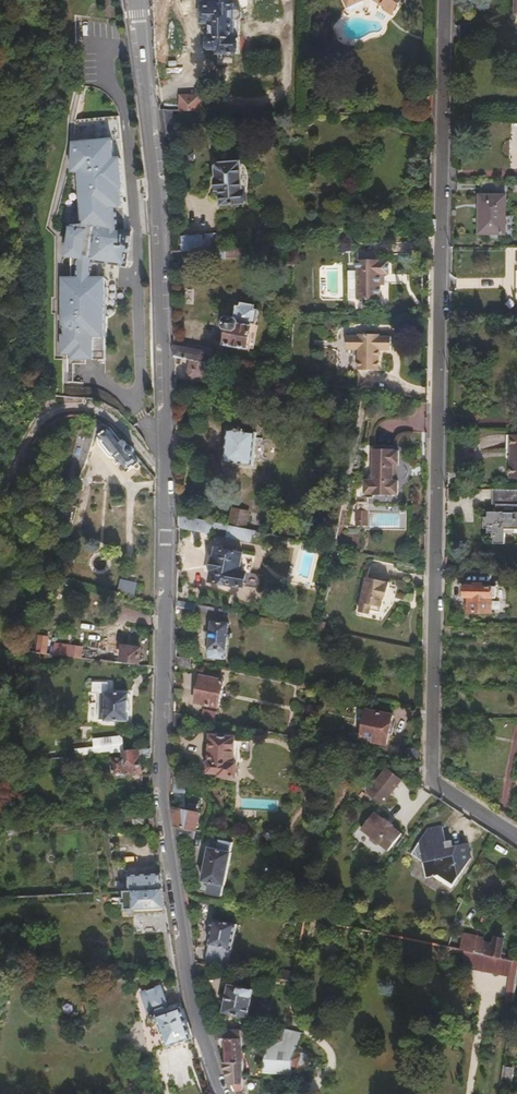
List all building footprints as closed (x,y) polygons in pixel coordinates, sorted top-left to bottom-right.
[(383,7),(385,8),(389,1),(396,6),(400,0),(372,0),(383,7)] [(390,15),(396,6),(389,1),(385,8),(383,7),(382,10),(390,15)] [(232,56),(233,6),(209,6),(208,8),(192,7),(192,24),(201,24),(201,36),(198,41),(197,47),(200,51),(209,51),(209,55),(232,56)] [(192,111),(192,100),(189,100),(189,97),(169,96),(169,111),(172,111),(192,111)] [(174,136),(172,111),(169,111),(160,111),(163,137),(174,136)] [(128,170),(125,155),(120,156),(119,137),(76,140),(75,193),(81,194),(79,220),(72,220),(69,255),(82,257),(82,276),(65,276),(65,353),(74,353),(74,358),(107,358),(108,276),(96,276),(97,260),(131,265),(136,229),(119,228),(118,206),(129,206),(128,170)] [(240,191),(238,163),(219,165),(217,168),(218,180),(216,180),(216,191),(219,191),(221,206),(245,204),(244,192),(240,191)] [(504,235),(506,195),(477,195),(476,235),(504,235)] [(207,250),(207,235),(181,236),(182,252),(207,250)] [(225,261),(225,249),(207,250),(208,262),(225,261)] [(381,275),(381,263),(373,263),(372,261),(349,262),(351,302),(374,300),(373,285),(373,275),(378,275),(381,275)] [(259,325),(262,311),(258,310),(259,305),(245,302),(244,306),(240,305),(236,318),(231,317),(228,319),(226,326),(227,328),(229,330),(226,343),(248,349),(249,346),(254,328),(255,325),(259,325)] [(255,348),(259,329),(254,328),(249,346),(255,348)] [(379,369),(379,349),(392,348),(392,335),(380,335),(380,333),(358,332),(358,334),(346,334),(346,347),(358,347),(357,369),(379,369)] [(204,362),(205,352),(174,346),(174,357),(189,360),(204,362)] [(205,382),(208,363),(204,362),(189,360),(187,379),(205,382)] [(135,450),(135,448),(133,447),(131,448),(126,441),(124,443),(110,428),(101,435),(100,444),(111,457),(118,459),(128,471),(139,462),(133,455),(135,453),(135,450)] [(251,469),(256,436),(245,435),(243,434),(242,431),(241,430),(239,429),(237,430),(235,431),(234,433),(228,432),(223,465),(251,469)] [(392,479),(392,462),(395,462),(398,462),(398,449),(393,448),(393,447),(372,447),(372,472),(368,472),(365,475),(365,479),(363,479),(363,492),(371,493),(371,494),(392,494),(392,493),(398,493),(398,479),(395,479),(392,479)] [(507,490),(507,503),(497,504),(497,512),(488,512),(488,533),(493,533),(492,542),(506,542),(506,533),(516,533),(516,529),(516,490),(507,490)] [(507,503),(507,490),(492,490),(492,503),(497,504),(507,503)] [(249,530),(252,513),(234,509),(230,526),(249,530)] [(368,528),(369,515),(357,514),(357,528),(368,528)] [(210,527),(211,522),(179,515),(178,525),(209,532),(210,527)] [(226,530),(227,525),(211,522),(210,527),(226,530)] [(248,540),(251,530),(249,530),(230,526),(227,525),(226,530),(225,535),(248,540)] [(239,573),(241,556),(215,550),(208,583),(237,590),(241,590),(244,576),(243,575),(239,573)] [(95,569),(104,564),(99,555),(90,561),(95,569)] [(243,575),(247,558),(241,556),(239,573),(243,575)] [(283,560),(277,572),(285,575),(290,563),(283,560)] [(380,614),(383,596),(386,596),(389,582),(365,578),(358,614),(369,616),(370,612),(380,614)] [(139,596),(139,583),(127,582),(126,595),(139,596)] [(491,613),(491,598),(494,597),(494,587),(482,587),(482,585),(474,585),(474,587),(465,587),(464,597),(469,598),(469,612),(491,613)] [(192,615),(194,605),(176,602),(175,615),(192,618),(192,615)] [(204,618),(206,608),(194,605),(192,615),(204,618)] [(210,619),(212,609),(206,608),(204,618),(210,619)] [(226,618),(227,612),(212,609),(210,619),(210,621),(224,624),(226,618)] [(273,622),(227,612),(226,618),(246,622),(257,625),(272,628),(273,622)] [(231,640),(232,636),(228,635),(229,627),(211,624),(207,659),(225,661),(227,640),(231,640)] [(137,651),(121,649),(123,630),(101,627),(97,660),(136,665),(137,651)] [(42,653),(44,638),(35,636),(33,652),(42,653)] [(77,658),(78,648),(50,645),(49,654),(77,658)] [(186,671),(187,661),(174,658),(173,669),(177,669),(186,671)] [(216,709),(221,682),(198,678),(193,704),(216,709)] [(126,722),(127,694),(106,694),(106,684),(92,684),(92,694),(96,695),(96,720),(103,720),(103,722),(126,722)] [(149,727),(150,713),(132,707),(132,721),(149,727)] [(203,718),(205,710),(192,707),(190,715),(191,715),(198,717),(203,718)] [(387,744),(393,716),(366,710),(360,739),(387,744)] [(181,729),(181,713),(172,712),(172,730),(181,729)] [(299,737),(303,715),(296,713),(291,736),(299,737)] [(197,723),(198,717),(191,715),(189,722),(197,723)] [(232,763),(232,747),(236,747),(239,747),(239,737),(233,737),(233,735),(209,735),(209,772),(221,772),(221,775),(236,775),(236,763),(232,763)] [(123,751),(122,738),(120,736),(93,739),(93,748),(75,750),(76,757),(122,751),(123,751)] [(420,763),(421,748),(404,746),(401,759),(420,763)] [(139,774),(138,759),(149,758),(149,747),(123,751),(122,751),(124,761),(112,762),(114,777),(139,774)] [(382,805),(401,781),(386,768),(366,792),(382,805)] [(196,830),(199,814),(173,808),(176,827),(196,830)] [(388,852),(402,835),(392,827),(393,826),(384,819),(383,821),(374,813),(360,830),(367,836),(367,839),(375,845),(379,845),(388,852)] [(127,825),(127,818),(112,819),(112,826),(127,825)] [(471,856),(468,842),(467,839),(453,842),(452,842),(451,837),(446,838),(443,825),(427,828),(413,852),(424,861),(428,876),(435,874),(450,883),(452,885),(471,856)] [(195,839),(196,830),(176,827),(178,835),(195,839)] [(227,887),(233,855),(231,853),(233,844),(218,841),(216,851),(209,850),(203,883),(211,884),(209,895),(224,897),(225,887),(227,887)] [(171,936),(161,876),(126,881),(127,887),(128,897),(123,898),(126,917),(133,916),(136,941),(171,936)] [(128,897),(127,887),(115,889),(116,899),(123,898),(128,897)] [(230,970),(239,925),(215,921),(206,966),(230,970)] [(502,951),(504,937),(494,935),(493,941),(478,939),(478,934),(463,931),(460,948),(504,957),(505,952),(502,951)] [(292,982),(295,974),(284,971),(282,980),(292,982)] [(164,987),(162,980),(142,980),(146,993),(164,987)] [(193,1040),(183,1007),(180,993),(168,997),(164,987),(146,993),(154,1020),(156,1020),(157,1018),(159,1018),(161,1018),(162,1020),(162,1022),(162,1023),(161,1024),(163,1030),(131,1041),(135,1061),(156,1056),(156,1052),(193,1040)] [(248,1017),(252,990),(231,987),(227,1014),(248,1017)] [(241,1040),(240,1030),(212,1030),(215,1041),(226,1041),(241,1040)] [(298,1044),(299,1033),(281,1030),(278,1041),(298,1044)] [(242,1062),(241,1040),(226,1041),(227,1063),(242,1062)] [(292,1063),(294,1052),(295,1049),(298,1044),(278,1041),(269,1040),(265,1073),(290,1074),(292,1063)] [(298,1064),(300,1053),(294,1052),(292,1063),(298,1064)] [(158,1064),(156,1056),(135,1061),(136,1069),(158,1064)] [(242,1084),(242,1062),(227,1063),(223,1063),(231,1082),(232,1085),(242,1084)] [(159,1068),(158,1064),(136,1069),(137,1073),(159,1068)] [(161,1078),(159,1068),(137,1073),(139,1082),(161,1078)] [(162,1082),(161,1078),(139,1082),(140,1087),(162,1082)] [(162,1082),(140,1087),(142,1093),(164,1090),(162,1082)]
